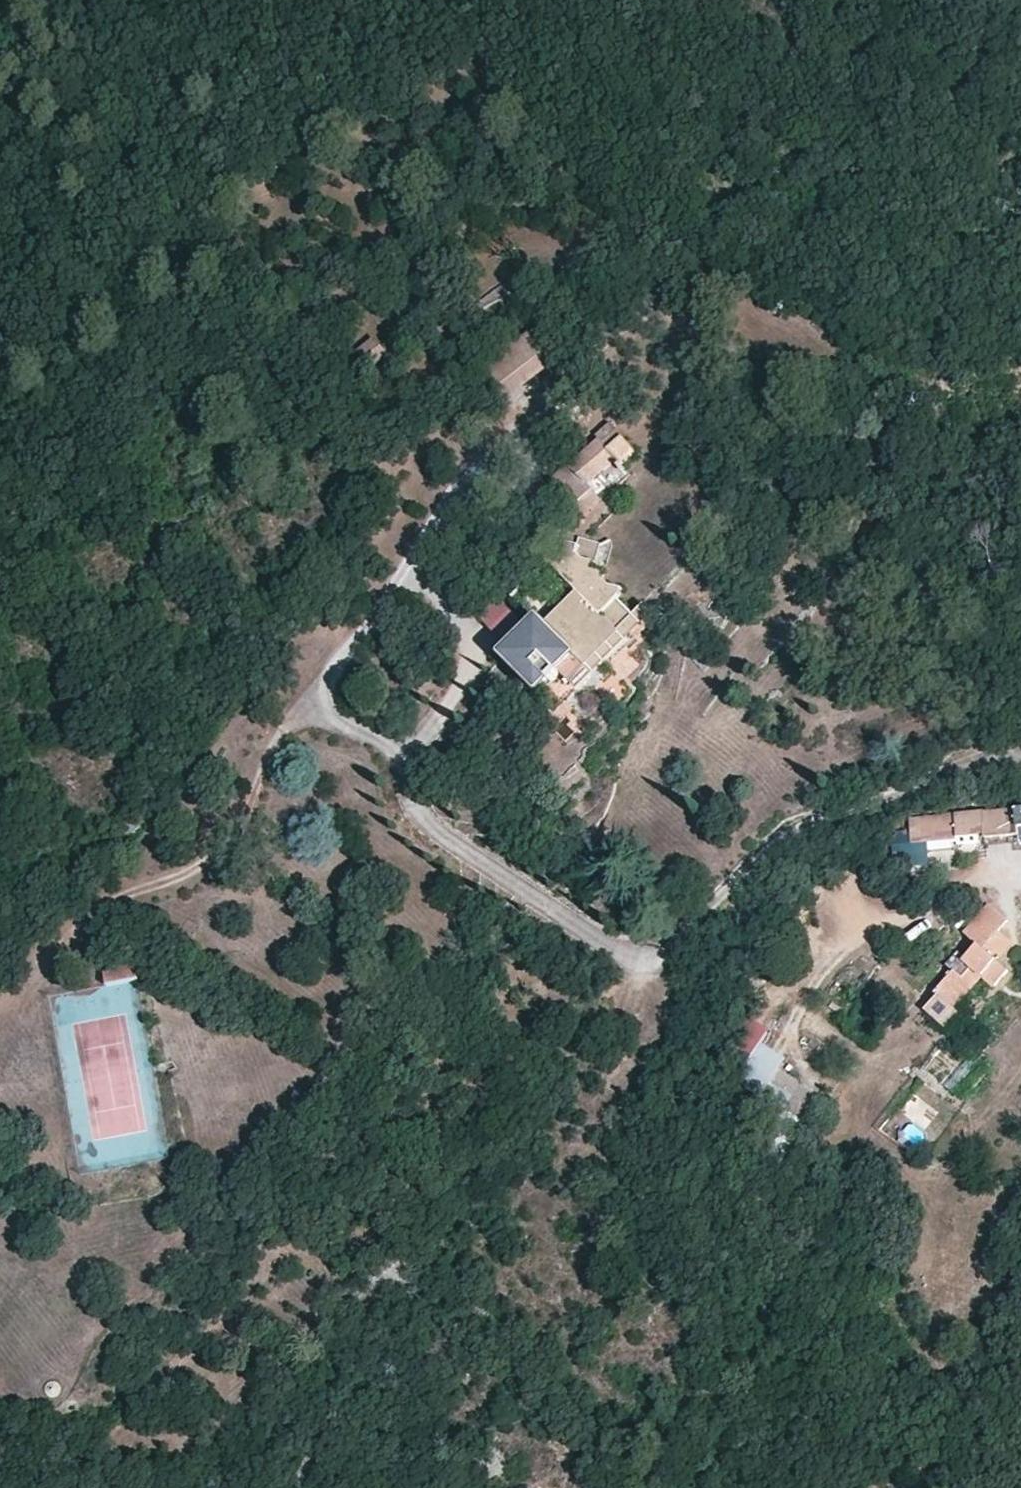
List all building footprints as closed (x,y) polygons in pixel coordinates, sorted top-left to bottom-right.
[(387,354),(376,341),(363,351),(374,365),(387,354)] [(551,363),(538,345),(495,387),(504,399),(551,363)] [(618,433),(614,426),(599,439),(604,445),(618,433)] [(632,448),(618,433),(604,445),(599,439),(548,483),(571,510),(592,491),(587,486),(617,460),(632,448)] [(637,453),(632,448),(617,460),(622,466),(637,453)] [(602,503),(592,491),(571,510),(581,521),(602,503)] [(574,594),(562,606),(545,624),(538,617),(501,655),(539,691),(557,673),(576,654),(588,666),(614,640),(628,626),(635,617),(633,616),(619,601),(622,597),(621,590),(609,586),(603,580),(606,572),(595,569),(601,546),(580,539),(577,547),(565,543),(544,563),(574,594)] [(498,638),(515,619),(498,604),(481,623),(498,638)] [(576,691),(622,645),(654,614),(646,604),(633,616),(635,617),(628,626),(614,640),(588,666),(576,654),(557,673),(576,691)] [(911,822),(913,848),(926,847),(926,852),(958,848),(957,844),(1020,837),(1020,809),(911,822)] [(1009,972),(997,961),(1012,944),(999,932),(1009,922),(991,906),(965,935),(976,944),(964,958),(957,951),(944,965),(952,972),(933,993),(935,995),(922,1010),(937,1023),(951,1008),(952,1009),(969,991),(966,988),(979,973),(982,976),(995,987),(1009,972)] [(144,956),(103,964),(107,987),(139,981),(137,974),(147,973),(144,956)] [(969,991),(982,976),(979,973),(966,988),(969,991)] [(800,1085),(801,1083),(779,1070),(763,1095),(785,1109),(800,1085)] [(821,1099),(800,1085),(785,1109),(806,1122),(821,1099)]
